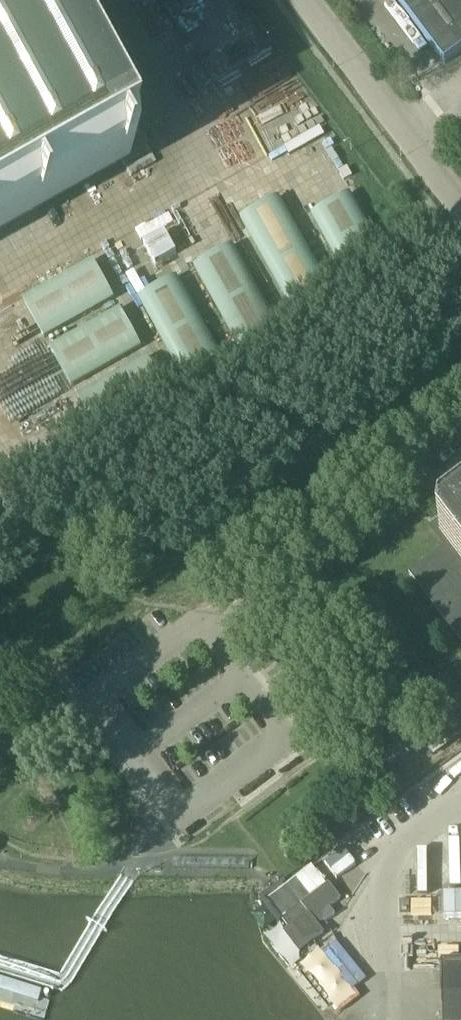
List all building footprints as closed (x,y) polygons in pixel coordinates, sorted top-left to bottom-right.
[(117,163),(26,0),(0,0),(0,229),(117,163)] [(460,52),(460,0),(397,0),(445,64),(460,52)] [(312,215),(351,284),(390,263),(350,193),(312,215)] [(241,221),(298,324),(338,302),(281,199),(241,221)] [(157,263),(177,253),(166,231),(145,242),(157,263)] [(196,268),(243,354),(282,333),(234,247),(196,268)] [(45,339),(114,299),(92,261),(23,300),(45,339)] [(139,300),(187,385),(225,364),(178,278),(139,300)] [(51,349),(73,387),(142,347),(120,309),(51,349)] [(148,358),(79,398),(101,436),(170,397),(148,358)] [(31,472),(16,446),(0,455),(0,454),(0,489),(31,472)] [(446,526),(445,535),(450,543),(409,574),(460,642),(460,515),(446,526)] [(384,763),(364,779),(378,796),(398,781),(384,763)] [(311,898),(320,891),(306,872),(274,896),(267,901),(275,912),(288,929),(283,932),(299,954),(324,935),(308,915),(301,906),(311,898)] [(442,965),(443,1019),(460,1019),(460,964),(442,965)]
